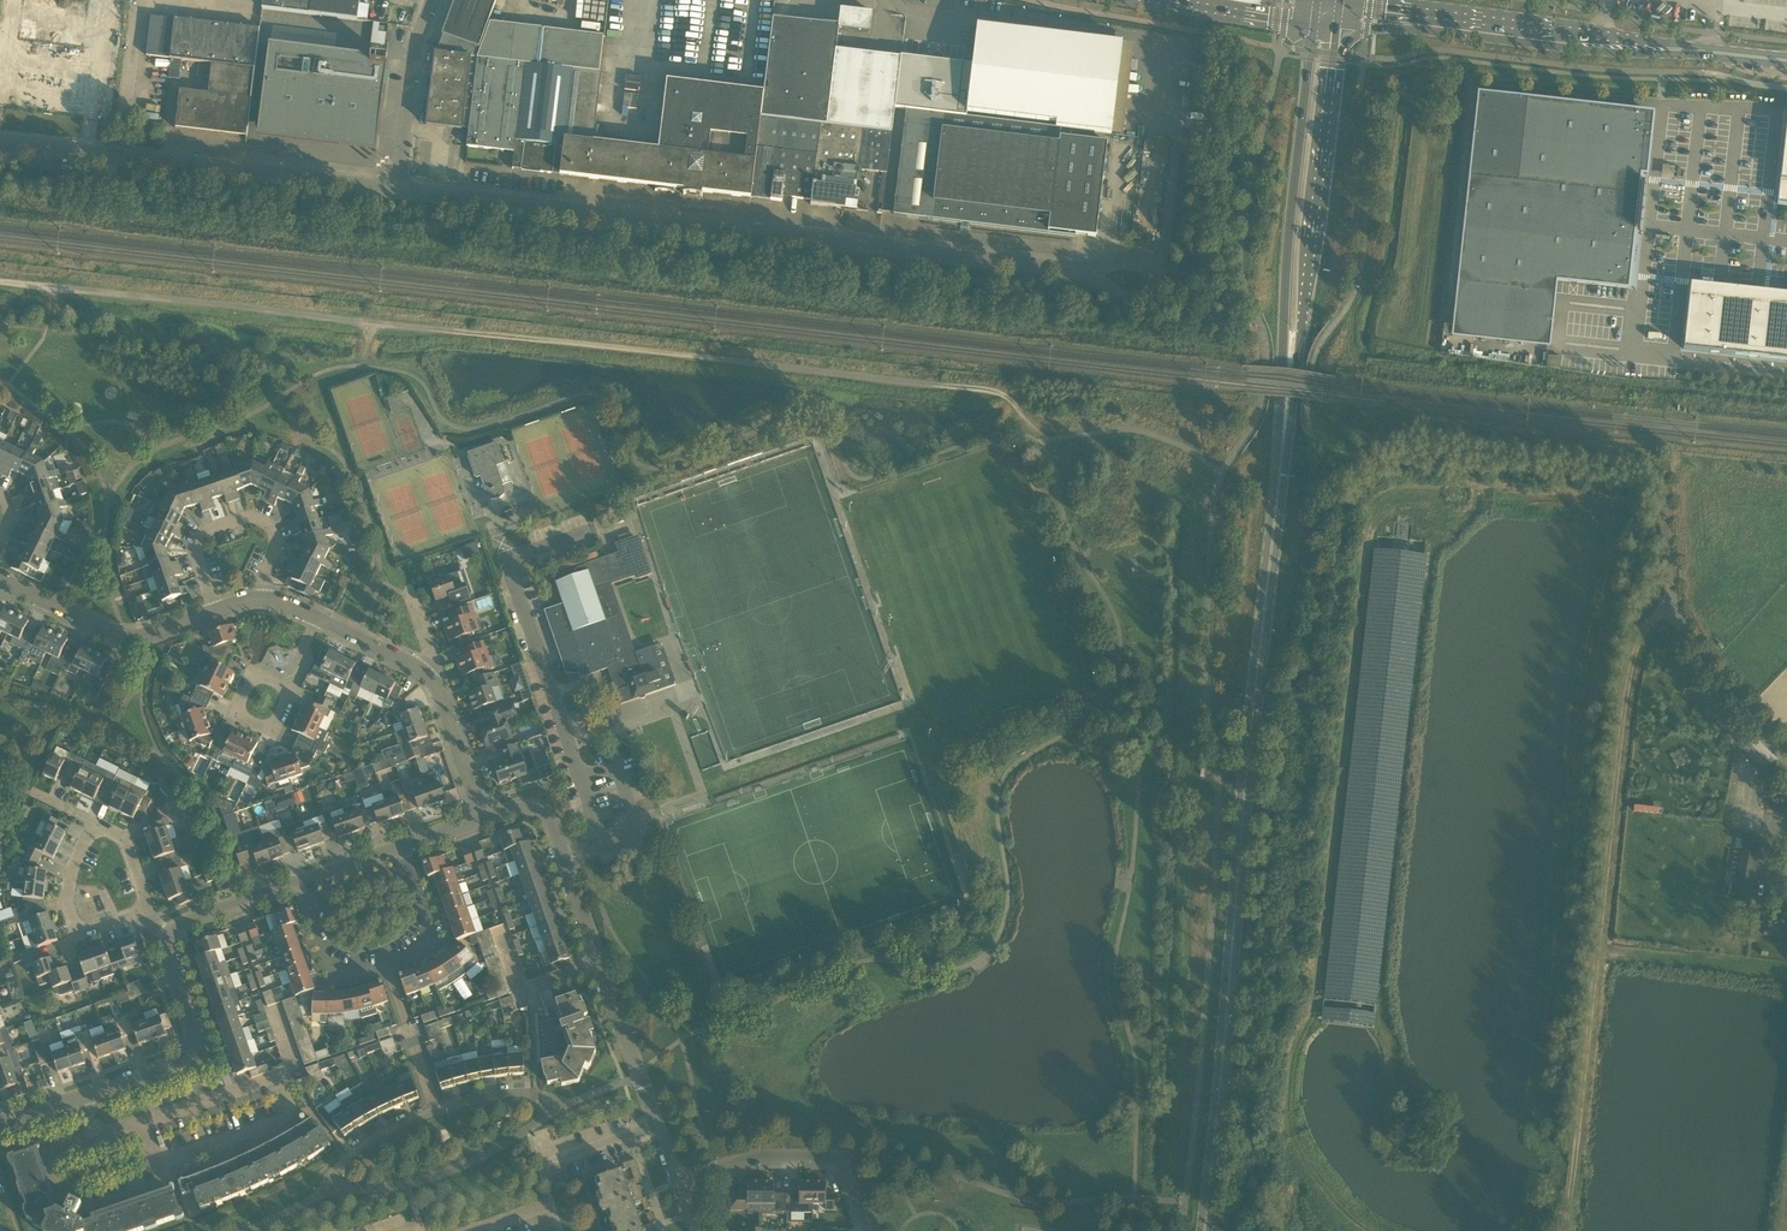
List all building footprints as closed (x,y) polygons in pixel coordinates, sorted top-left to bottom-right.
[(312,0),(263,0),(262,9),(310,14),(312,0)] [(348,0),(312,0),(310,14),(358,20),(360,2),(348,0)] [(492,14),(456,0),(455,0),(443,34),(479,48),(492,14)] [(492,14),(497,0),(456,0),(492,14)] [(841,9),(839,24),(839,28),(870,32),(872,13),(841,9)] [(171,59),(182,61),(182,60),(199,62),(198,63),(255,70),(260,29),(151,16),(146,56),(171,59)] [(761,116),(820,123),(827,124),(835,62),(834,62),(839,28),(839,24),(836,24),(827,24),(827,23),(824,23),(789,20),(773,18),(772,30),(773,30),(765,92),(764,92),(761,116)] [(525,64),(573,69),(599,72),(604,36),(544,29),(542,29),(542,28),(491,22),(478,57),(477,57),(476,58),(477,58),(525,64)] [(894,108),(906,109),(965,116),(1061,128),(1110,134),(1121,135),(1133,44),(977,25),(977,31),(971,30),(970,38),(976,38),(973,65),(942,61),(942,57),(938,57),(932,56),(932,60),(901,56),(899,69),(894,108)] [(436,53),(435,53),(471,58),(476,58),(477,57),(476,57),(479,48),(443,34),(436,53)] [(260,119),(378,134),(386,73),(388,58),(372,56),(269,43),(260,119)] [(477,58),(476,58),(471,58),(435,53),(426,125),(462,129),(462,128),(469,129),(477,58)] [(467,146),(514,152),(516,140),(525,64),(477,58),(469,129),(467,146)] [(182,61),(171,59),(168,78),(180,80),(182,61)] [(892,132),(894,108),(899,69),(835,62),(827,124),(892,132)] [(200,79),(212,80),(211,93),(180,90),(175,128),(176,128),(176,126),(246,135),(246,137),(247,137),(255,70),(198,63),(197,78),(200,79)] [(530,171),(560,174),(573,69),(525,64),(516,140),(514,152),(512,169),(523,170),(523,167),(530,168),(530,171)] [(761,116),(764,92),(666,80),(658,150),(593,142),(602,73),(599,72),(573,69),(560,174),(655,186),(656,190),(655,190),(655,191),(661,190),(668,191),(673,193),(674,192),(673,192),(675,189),(684,190),(685,193),(683,194),(684,195),(686,194),(693,194),(700,196),(702,197),(702,196),(701,195),(703,192),(751,197),(755,162),(761,116)] [(1628,288),(1631,263),(1638,196),(1640,173),(1646,174),(1651,135),(1645,134),(1647,112),(1530,99),(1531,98),(1524,97),(1524,98),(1517,97),(1518,96),(1500,94),(1500,95),(1479,93),(1468,188),(1454,314),(1551,325),(1556,280),(1628,288)] [(1096,237),(1097,231),(1107,143),(1059,137),(1061,128),(965,116),(906,109),(894,215),(1075,237),(1076,234),(1096,237)] [(792,197),(811,200),(817,154),(820,123),(761,116),(755,162),(751,197),(782,201),(783,191),(793,192),(792,197)] [(1203,119),(1191,118),(1190,127),(1202,128),(1203,119)] [(817,154),(811,200),(811,205),(857,210),(858,199),(854,199),(858,170),(886,174),(892,132),(827,124),(820,123),(817,154)] [(1781,167),(1777,204),(1786,205),(1786,167),(1781,167)] [(1729,298),(1730,288),(1690,283),(1683,349),(1786,360),(1786,300),(1729,298)] [(1558,369),(1560,357),(1546,355),(1544,367),(1558,369)] [(227,442),(215,447),(215,448),(218,455),(230,451),(227,442)] [(15,449),(4,443),(0,451),(0,464),(0,465),(0,474),(3,475),(15,449)] [(18,443),(15,449),(3,475),(9,478),(12,470),(18,473),(30,449),(29,449),(18,443)] [(504,495),(504,494),(505,491),(503,485),(497,466),(504,464),(496,443),(467,453),(475,477),(481,475),(486,491),(487,491),(489,497),(492,499),(496,499),(501,497),(504,495)] [(29,449),(30,449),(18,473),(19,473),(27,477),(43,462),(32,457),(36,449),(30,447),(29,449)] [(236,470),(243,488),(252,485),(253,463),(241,467),(239,459),(233,462),(236,470)] [(264,468),(253,463),(252,485),(260,490),(273,464),(268,461),(264,468)] [(30,486),(56,477),(57,477),(55,471),(48,474),(43,462),(27,477),(30,486)] [(262,500),(269,503),(281,477),(285,469),(273,464),(260,490),(266,493),(262,500)] [(237,491),(243,488),(236,470),(224,474),(233,501),(240,499),(237,491)] [(73,471),(66,473),(70,486),(77,483),(73,471)] [(143,488),(154,477),(150,473),(139,484),(143,488)] [(224,474),(212,478),(218,497),(224,495),(227,503),(233,501),(224,474)] [(284,501),(293,505),(309,490),(298,485),(301,477),(296,475),(293,483),(284,501)] [(30,486),(26,488),(28,493),(24,495),(26,501),(53,492),(53,491),(60,489),(56,477),(30,486)] [(284,501),(293,483),(281,477),(269,503),(275,506),(278,498),(284,501)] [(194,506),(187,487),(188,487),(185,478),(179,480),(182,488),(170,492),(185,509),(194,506)] [(212,478),(200,482),(209,509),(215,507),(212,499),(218,497),(212,478)] [(200,482),(188,487),(187,487),(194,506),(200,504),(202,512),(209,509),(200,482)] [(293,505),(296,514),(315,508),(323,505),(321,499),(313,502),(309,490),(293,505)] [(38,511),(57,504),(53,492),(26,501),(28,508),(36,505),(38,511)] [(141,492),(138,497),(152,503),(154,498),(141,492)] [(185,509),(170,492),(165,503),(157,500),(155,505),(181,517),(185,509)] [(71,507),(85,502),(83,496),(69,501),(71,507)] [(57,504),(38,511),(39,511),(42,520),(64,521),(60,509),(68,506),(66,501),(57,504)] [(149,517),(157,520),(183,533),(186,527),(178,523),(181,517),(155,505),(149,517)] [(292,529),(319,520),(315,508),(296,514),(297,520),(290,523),(292,529)] [(333,532),(350,529),(346,510),(329,514),(333,532)] [(135,516),(128,512),(125,519),(127,520),(132,522),(135,516)] [(302,533),(304,539),(331,529),(327,517),(319,520),(292,529),(294,536),(302,533)] [(59,532),(64,521),(42,520),(37,528),(55,537),(55,538),(63,541),(66,536),(59,532)] [(134,547),(135,548),(143,548),(165,550),(169,541),(170,541),(151,532),(132,522),(127,520),(124,527),(139,535),(133,546),(135,547),(134,547)] [(157,520),(151,532),(170,541),(172,535),(180,539),(183,533),(157,520)] [(1136,522),(1127,526),(1133,539),(1142,535),(1136,522)] [(50,549),(55,538),(55,537),(37,528),(34,534),(27,530),(24,536),(50,549)] [(331,539),(327,541),(325,537),(333,535),(331,529),(304,539),(305,539),(308,548),(330,549),(334,548),(336,545),(334,540),(331,539)] [(50,549),(24,536),(21,543),(29,546),(26,552),(44,560),(50,549)] [(638,572),(637,572),(639,578),(649,575),(636,536),(615,543),(618,553),(630,549),(638,572)] [(147,560),(140,562),(139,563),(141,569),(150,566),(168,559),(165,550),(143,548),(147,560)] [(324,560),(330,549),(308,548),(304,556),(303,556),(321,566),(329,569),(332,564),(324,560)] [(624,631),(620,620),(608,582),(637,572),(638,572),(630,549),(618,553),(586,564),(604,616),(618,658),(605,663),(608,669),(616,692),(621,704),(667,689),(652,647),(636,653),(628,630),(624,631)] [(44,560),(26,552),(23,557),(16,554),(13,560),(14,561),(11,568),(41,583),(45,575),(39,572),(44,560)] [(597,552),(583,557),(585,562),(599,558),(597,552)] [(316,577),(321,566),(303,556),(300,562),(293,558),(290,564),(316,577)] [(581,557),(555,565),(557,572),(583,563),(581,557)] [(150,566),(154,578),(181,568),(178,562),(171,564),(168,559),(150,566)] [(325,581),(316,577),(290,564),(287,571),(294,574),(292,580),(300,584),(297,591),(312,599),(315,592),(319,593),(325,581)] [(577,670),(580,679),(597,672),(595,666),(600,665),(602,671),(608,669),(605,663),(618,658),(604,616),(586,564),(585,564),(585,565),(553,577),(563,604),(544,610),(566,674),(577,670)] [(154,578),(158,590),(177,583),(175,577),(183,575),(181,568),(154,578)] [(470,598),(469,597),(465,585),(461,586),(457,573),(450,575),(450,577),(441,580),(440,578),(437,576),(432,578),(431,581),(432,584),(430,584),(436,601),(450,597),(452,605),(470,598)] [(179,589),(177,583),(158,590),(162,602),(189,593),(187,586),(179,589)] [(140,596),(131,599),(138,620),(139,620),(138,619),(146,616),(146,617),(147,617),(140,596)] [(451,641),(470,634),(474,633),(477,634),(482,632),(484,629),(482,623),(479,621),(476,622),(471,607),(451,614),(453,622),(444,625),(448,635),(449,635),(451,641)] [(1,631),(7,634),(17,615),(4,609),(0,618),(0,634),(1,631)] [(11,644),(24,650),(31,636),(24,632),(29,621),(17,615),(7,634),(14,637),(11,644)] [(209,649),(207,652),(226,661),(230,653),(227,643),(237,639),(233,626),(217,631),(215,626),(208,629),(214,647),(209,649)] [(56,634),(43,628),(38,639),(31,636),(24,650),(20,660),(27,664),(30,657),(42,663),(46,653),(56,634)] [(56,634),(46,653),(53,656),(50,663),(55,665),(51,673),(59,676),(63,669),(70,655),(63,651),(68,640),(56,634)] [(461,670),(463,676),(483,669),(484,672),(496,667),(492,656),(488,657),(483,642),(463,649),(466,657),(457,660),(460,670),(461,670)] [(79,669),(85,672),(95,653),(82,647),(77,658),(70,655),(63,669),(76,675),(79,669)] [(207,675),(228,685),(234,673),(223,667),(226,661),(207,652),(202,663),(210,667),(207,675)] [(330,684),(343,658),(330,652),(321,670),(328,673),(324,681),(330,684)] [(90,692),(98,696),(108,675),(101,672),(107,659),(95,653),(85,672),(92,675),(88,681),(94,684),(90,692)] [(356,665),(343,658),(330,684),(344,691),(345,688),(351,691),(358,678),(351,675),(356,665)] [(533,698),(521,663),(511,667),(516,680),(520,693),(523,702),(533,698)] [(374,695),(382,677),(369,671),(364,681),(358,678),(351,691),(347,699),(355,702),(361,689),(374,695)] [(491,689),(498,687),(493,673),(474,680),(476,687),(475,688),(476,692),(469,695),(474,710),(495,703),(491,689)] [(222,697),(228,685),(207,675),(201,687),(198,685),(194,692),(208,699),(211,692),(222,697)] [(385,715),(390,710),(402,700),(398,698),(402,689),(395,685),(396,684),(382,677),(374,695),(386,701),(381,713),(385,715)] [(45,693),(48,687),(34,680),(31,687),(45,693)] [(185,729),(208,721),(204,708),(208,699),(194,692),(191,699),(184,695),(179,705),(183,716),(181,716),(183,723),(181,724),(181,725),(182,729),(183,729),(185,729)] [(316,704),(329,710),(333,703),(320,697),(316,704)] [(399,717),(404,730),(423,724),(418,710),(407,714),(402,700),(390,710),(393,719),(399,717)] [(303,706),(298,718),(319,729),(325,716),(328,718),(331,711),(329,710),(316,704),(315,703),(314,703),(317,705),(314,711),(303,706)] [(506,722),(511,720),(518,718),(514,705),(484,716),(488,725),(480,727),(487,747),(507,740),(502,726),(507,724),(506,722)] [(302,736),(299,742),(317,751),(325,754),(329,745),(324,743),(328,733),(319,729),(298,718),(292,731),(302,736)] [(213,734),(208,721),(185,729),(190,742),(192,741),(208,749),(212,742),(213,739),(208,736),(213,734)] [(396,756),(405,753),(419,748),(417,741),(428,738),(423,724),(404,730),(395,733),(399,748),(394,750),(396,756)] [(223,753),(235,759),(246,737),(233,731),(228,742),(222,739),(212,759),(219,762),(223,753)] [(212,759),(222,739),(223,736),(216,733),(213,739),(212,742),(208,749),(205,756),(212,759)] [(247,784),(250,778),(249,777),(259,757),(253,754),(258,743),(246,737),(235,759),(227,775),(247,784)] [(294,752),(282,757),(290,779),(302,775),(301,769),(310,767),(317,751),(299,742),(297,741),(296,741),(299,743),(296,749),(297,749),(296,752),(294,752)] [(510,781),(515,780),(528,775),(521,756),(520,757),(515,744),(499,750),(504,763),(493,766),(499,783),(510,780),(510,781)] [(60,771),(68,775),(74,762),(76,757),(57,747),(43,775),(56,781),(60,771)] [(419,748),(405,753),(408,760),(422,756),(419,748)] [(261,754),(259,757),(249,777),(250,778),(256,781),(259,774),(268,757),(261,754)] [(196,762),(189,757),(184,763),(191,769),(196,762)] [(292,786),(290,779),(282,757),(269,761),(271,769),(263,772),(268,787),(277,784),(278,788),(281,790),(292,786)] [(70,788),(82,794),(92,775),(80,769),(82,766),(74,762),(68,775),(75,779),(70,788)] [(375,773),(376,774),(383,772),(380,762),(372,765),(375,773)] [(92,775),(82,794),(94,800),(99,790),(107,794),(113,781),(116,776),(96,766),(92,775)] [(353,772),(359,789),(369,786),(363,768),(353,772)] [(423,780),(432,805),(445,800),(435,772),(430,774),(431,777),(423,780)] [(146,790),(149,783),(137,778),(134,784),(146,790)] [(402,784),(407,800),(414,797),(418,809),(432,805),(423,780),(423,779),(415,782),(418,790),(413,792),(409,781),(402,784)] [(109,807),(121,813),(135,786),(123,780),(121,785),(113,781),(107,794),(114,797),(109,807)] [(383,794),(385,802),(391,819),(405,814),(401,802),(407,800),(402,784),(400,780),(391,783),(393,789),(382,793),(383,794)] [(135,786),(121,813),(133,819),(138,809),(146,813),(152,800),(144,796),(146,792),(135,786)] [(292,793),(280,797),(284,808),(296,804),(292,793)] [(378,823),(391,819),(385,802),(383,794),(371,798),(373,806),(365,809),(367,813),(374,811),(378,823)] [(343,810),(345,816),(351,833),(365,828),(364,826),(371,824),(367,813),(365,809),(362,799),(355,802),(356,805),(343,810)] [(264,803),(267,811),(268,813),(276,810),(275,808),(272,800),(264,803)] [(24,805),(19,814),(27,818),(31,808),(24,805)] [(325,823),(327,827),(334,825),(338,837),(351,833),(345,816),(332,820),(329,811),(322,814),(325,823)] [(41,837),(59,846),(66,833),(55,828),(58,821),(45,815),(42,822),(48,824),(41,837)] [(146,835),(150,847),(170,840),(166,828),(169,827),(167,818),(153,823),(156,831),(146,835)] [(311,847),(324,842),(320,830),(327,827),(325,823),(318,825),(315,818),(303,822),(311,847)] [(282,829),(288,844),(294,842),(298,851),(311,847),(303,822),(302,820),(294,823),(294,825),(282,829)] [(262,835),(271,861),(284,857),(284,855),(290,853),(288,844),(282,829),(282,828),(262,835)] [(499,838),(504,851),(523,844),(522,842),(524,841),(521,832),(519,833),(519,831),(499,838)] [(262,835),(233,845),(240,866),(256,861),(257,866),(271,861),(262,835)] [(59,846),(41,837),(35,850),(29,847),(26,854),(39,860),(42,853),(53,859),(59,846)] [(1743,838),(1740,838),(1739,848),(1741,849),(1734,893),(1750,896),(1760,840),(1743,837),(1743,838)] [(170,840),(150,847),(154,860),(165,856),(167,864),(181,859),(178,851),(175,852),(170,840)] [(529,842),(523,844),(504,851),(509,864),(515,862),(533,855),(529,842)] [(480,844),(472,847),(477,860),(484,858),(480,844)] [(474,862),(469,848),(462,850),(466,864),(474,862)] [(39,860),(26,854),(23,861),(36,867),(39,860)] [(538,868),(533,855),(515,862),(519,875),(538,868)] [(647,873),(653,871),(649,857),(643,859),(647,873)] [(447,871),(442,858),(423,864),(424,866),(422,867),(425,876),(427,875),(428,878),(434,876),(447,871)] [(160,875),(164,888),(185,881),(180,869),(184,867),(181,859),(167,864),(170,872),(160,875)] [(207,883),(215,880),(210,866),(202,869),(207,883)] [(16,868),(14,882),(45,886),(47,872),(16,868)] [(519,875),(524,888),(542,881),(538,868),(519,875)] [(434,876),(438,888),(457,882),(453,869),(447,871),(434,876)] [(185,881),(164,888),(169,901),(177,898),(180,906),(199,899),(196,890),(189,893),(185,881)] [(547,894),(542,881),(524,888),(528,900),(547,894)] [(45,886),(14,882),(13,882),(12,889),(24,891),(24,898),(43,900),(45,886)] [(457,882),(438,888),(443,901),(462,895),(457,882)] [(551,907),(547,894),(528,900),(533,913),(551,907)] [(443,901),(447,914),(466,908),(462,895),(443,901)] [(12,910),(15,917),(34,911),(32,903),(18,908),(12,910)] [(533,913),(537,926),(556,920),(551,907),(533,913)] [(447,914),(452,927),(471,921),(466,908),(447,914)] [(274,916),(278,929),(292,925),(298,923),(297,920),(298,920),(295,911),(294,912),(293,910),(274,916)] [(37,917),(34,911),(15,917),(17,925),(21,923),(26,937),(27,936),(53,927),(48,914),(37,917)] [(560,933),(556,920),(537,926),(530,929),(535,942),(542,939),(560,933)] [(475,934),(471,921),(452,927),(456,941),(475,934)] [(259,936),(254,923),(247,925),(252,939),(259,936)] [(292,925),(278,929),(273,931),(277,945),(296,938),(292,925)] [(21,953),(23,960),(37,956),(35,949),(58,941),(53,927),(27,936),(32,950),(21,953)] [(236,929),(241,943),(248,940),(244,927),(236,929)] [(489,929),(475,934),(478,941),(491,936),(489,929)] [(546,952),(565,946),(560,933),(542,939),(546,952)] [(201,954),(202,956),(215,952),(221,950),(217,936),(197,943),(198,945),(196,945),(199,954),(201,954)] [(478,941),(480,948),(494,943),(491,936),(478,941)] [(139,956),(137,948),(133,937),(119,942),(122,954),(116,956),(121,970),(136,964),(134,958),(139,956)] [(296,938),(277,945),(282,957),(301,951),(296,938)] [(459,943),(449,952),(466,974),(478,964),(473,958),(459,943)] [(496,950),(494,943),(480,948),(483,955),(496,950)] [(546,952),(539,955),(546,975),(560,970),(558,963),(570,959),(569,957),(571,957),(568,948),(566,948),(565,946),(546,952)] [(113,972),(121,970),(116,956),(109,958),(105,947),(91,952),(98,971),(111,966),(113,972)] [(499,957),(496,950),(483,955),(485,962),(499,957)] [(286,970),(305,964),(301,951),(282,957),(286,970)] [(84,975),(77,977),(82,991),(89,988),(85,975),(91,973),(95,983),(102,980),(98,971),(91,952),(78,956),(84,975)] [(196,958),(201,971),(219,965),(215,952),(202,956),(196,958)] [(449,952),(437,960),(452,983),(466,974),(449,952)] [(39,986),(51,982),(48,975),(56,972),(51,958),(40,962),(37,956),(23,960),(26,967),(32,965),(39,986)] [(501,964),(499,957),(485,962),(488,969),(501,964)] [(437,960),(425,966),(434,985),(438,991),(452,983),(437,960)] [(291,983),(310,977),(305,964),(286,970),(291,983)] [(504,971),(501,964),(488,969),(490,976),(504,971)] [(224,978),(219,965),(201,971),(205,984),(224,978)] [(425,966),(413,971),(419,991),(434,985),(425,966)] [(67,968),(56,972),(48,975),(51,982),(53,989),(54,989),(55,992),(57,994),(61,996),(63,995),(74,991),(75,993),(82,991),(77,977),(71,979),(67,968)] [(406,995),(419,991),(413,971),(410,972),(410,971),(401,974),(401,976),(399,976),(406,995)] [(504,971),(490,976),(493,983),(506,979),(504,971)] [(210,997),(228,991),(235,988),(231,975),(224,978),(205,984),(210,997)] [(296,997),(315,990),(310,977),(291,983),(296,997)] [(509,986),(506,979),(493,983),(495,990),(509,986)] [(371,986),(368,987),(375,1006),(388,1002),(381,983),(380,983),(379,981),(370,985),(371,986)] [(130,1000),(138,997),(148,994),(145,986),(127,993),(130,1000)] [(509,986),(495,990),(486,993),(488,1001),(511,993),(509,986)] [(377,1014),(375,1006),(368,987),(355,991),(360,1011),(361,1019),(377,1014)] [(210,997),(214,1010),(240,1001),(235,988),(228,991),(210,997)] [(263,993),(267,1006),(276,1004),(272,990),(263,993)] [(355,991),(341,994),(344,1014),(360,1011),(355,991)] [(328,1023),(328,995),(314,994),(312,1014),(321,1015),(321,1023),(328,1023)] [(341,994),(328,995),(328,1023),(328,1027),(345,1026),(344,1014),(341,994)] [(538,1063),(538,1071),(539,1071),(543,1070),(545,1078),(546,1078),(547,1085),(561,1082),(562,1086),(579,1082),(586,1066),(590,1067),(596,1053),(590,1036),(594,1034),(602,1032),(591,1002),(584,1005),(580,1006),(576,995),(555,1002),(542,1007),(537,1008),(537,1009),(535,1010),(535,1013),(538,1063)] [(512,996),(499,1001),(501,1008),(515,1004),(512,996)] [(284,1009),(298,1004),(296,997),(282,1001),(284,1009)] [(240,1001),(214,1010),(219,1023),(237,1016),(244,1014),(240,1001)] [(284,1009),(287,1016),(301,1011),(298,1004),(284,1009)] [(504,1015),(517,1010),(515,1004),(501,1008),(504,1015)] [(259,1009),(260,1014),(253,1017),(256,1025),(268,1020),(264,1007),(259,1009)] [(289,1023),(303,1018),(301,1011),(287,1016),(289,1023)] [(421,1016),(423,1023),(437,1018),(434,1012),(421,1016)] [(143,1013),(130,1018),(129,1015),(122,1017),(128,1036),(135,1033),(139,1045),(153,1040),(146,1021),(143,1013)] [(166,1035),(165,1030),(172,1027),(167,1013),(159,1016),(146,1021),(153,1040),(166,1035)] [(219,1023),(223,1036),(242,1029),(237,1016),(219,1023)] [(119,1030),(106,1035),(112,1054),(126,1049),(122,1038),(128,1036),(122,1017),(115,1020),(119,1030)] [(454,1024),(452,1017),(425,1027),(427,1034),(441,1029),(454,1024)] [(289,1023),(292,1030),(305,1025),(303,1018),(289,1023)] [(266,1030),(268,1035),(273,1033),(268,1020),(256,1025),(259,1033),(266,1030)] [(294,1037),(308,1032),(305,1025),(292,1030),(294,1037)] [(389,1027),(383,1029),(376,1032),(378,1039),(385,1037),(392,1034),(389,1027)] [(8,1030),(7,1028),(0,1031),(0,1049),(1,1053),(14,1049),(11,1041),(8,1030)] [(112,1054),(106,1035),(92,1040),(89,1029),(82,1031),(88,1050),(94,1047),(98,1059),(112,1054)] [(223,1036),(228,1049),(246,1042),(242,1029),(223,1036)] [(441,1029),(427,1034),(430,1041),(443,1036),(441,1029)] [(65,1049),(72,1068),(86,1063),(82,1052),(88,1050),(82,1031),(75,1034),(75,1035),(62,1040),(65,1049)] [(294,1037),(297,1044),(310,1039),(308,1032),(294,1037)] [(379,1043),(381,1048),(382,1050),(395,1045),(393,1038),(379,1043)] [(299,1051),(313,1046),(310,1039),(297,1044),(299,1051)] [(42,1050),(41,1046),(39,1040),(32,1042),(35,1053),(42,1050)] [(228,1049),(232,1062),(252,1055),(251,1055),(246,1042),(228,1049)] [(72,1068),(65,1049),(52,1054),(48,1043),(41,1046),(42,1050),(47,1064),(54,1061),(58,1073),(72,1068)] [(374,1051),(372,1045),(365,1048),(367,1053),(374,1051)] [(398,1052),(395,1045),(382,1050),(384,1057),(398,1052)] [(299,1051),(302,1058),(315,1053),(313,1046),(299,1051)] [(523,1062),(531,1061),(530,1047),(522,1047),(522,1046),(507,1047),(509,1075),(509,1076),(510,1076),(510,1074),(512,1074),(513,1075),(524,1074),(523,1062)] [(509,1075),(507,1047),(492,1049),(493,1058),(496,1078),(507,1076),(507,1075),(509,1075)] [(13,1071),(11,1064),(19,1061),(15,1048),(14,1049),(1,1053),(4,1060),(0,1061),(0,1076),(13,1071)] [(302,1058),(304,1065),(330,1056),(328,1049),(315,1053),(302,1058)] [(47,1064),(42,1050),(35,1053),(40,1066),(47,1064)] [(252,1055),(232,1062),(233,1064),(232,1065),(235,1074),(236,1073),(237,1075),(249,1071),(252,1078),(270,1072),(267,1064),(256,1068),(252,1055)] [(447,1059),(455,1087),(456,1086),(455,1085),(458,1085),(458,1086),(468,1083),(464,1064),(462,1055),(447,1059)] [(496,1078),(493,1058),(478,1060),(482,1079),(482,1080),(483,1080),(482,1079),(485,1078),(485,1079),(496,1078)] [(319,1064),(322,1071),(336,1066),(333,1059),(319,1064)] [(455,1087),(447,1059),(446,1059),(433,1064),(433,1063),(432,1063),(442,1091),(453,1087),(452,1086),(455,1085),(455,1087)] [(464,1064),(468,1083),(479,1080),(479,1079),(482,1079),(478,1060),(464,1064)] [(308,1076),(322,1071),(319,1064),(305,1068),(308,1076)] [(13,1071),(0,1076),(0,1089),(1,1091),(11,1087),(15,1099),(29,1094),(25,1082),(20,1069),(13,1071)] [(310,1083),(324,1078),(322,1071),(308,1076),(310,1083)] [(380,1082),(384,1091),(393,1109),(403,1105),(403,1104),(405,1103),(405,1104),(398,1085),(394,1076),(380,1082)] [(419,1099),(412,1080),(398,1085),(405,1104),(406,1104),(406,1102),(408,1102),(408,1103),(419,1099)] [(379,1114),(380,1115),(371,1097),(365,1086),(363,1082),(359,1085),(361,1089),(352,1094),(353,1095),(368,1122),(378,1116),(377,1116),(379,1114)] [(383,1114),(393,1109),(384,1091),(371,1097),(380,1115),(381,1115),(380,1114),(382,1113),(383,1114)] [(340,1103),(341,1106),(356,1129),(357,1129),(356,1128),(358,1127),(359,1128),(368,1122),(353,1095),(340,1103)] [(335,1110),(329,1115),(322,1105),(316,1109),(322,1119),(333,1134),(339,1129),(344,1137),(354,1131),(353,1130),(355,1128),(356,1129),(341,1106),(335,1110)] [(215,1174),(213,1171),(205,1174),(205,1173),(204,1174),(191,1179),(191,1178),(190,1178),(189,1174),(191,1173),(191,1172),(186,1175),(180,1177),(174,1178),(175,1178),(177,1179),(178,1183),(178,1184),(179,1184),(183,1196),(184,1195),(189,1193),(190,1195),(195,1194),(201,1210),(210,1207),(210,1206),(216,1204),(217,1208),(218,1207),(216,1204),(222,1202),(240,1195),(239,1193),(244,1191),(247,1195),(245,1190),(251,1188),(251,1190),(269,1182),(268,1180),(273,1177),(276,1182),(276,1181),(275,1176),(279,1174),(280,1176),(297,1167),(296,1165),(301,1162),(304,1167),(305,1166),(302,1162),(307,1159),(308,1161),(325,1151),(324,1149),(328,1146),(329,1148),(330,1147),(315,1123),(282,1142),(249,1159),(215,1174)] [(24,1211),(27,1218),(27,1219),(32,1221),(36,1220),(38,1223),(38,1224),(45,1227),(43,1230),(140,1230),(143,1230),(144,1230),(145,1227),(155,1224),(158,1225),(174,1219),(176,1216),(181,1214),(173,1192),(95,1219),(96,1222),(82,1227),(81,1225),(75,1222),(79,1213),(78,1212),(82,1205),(71,1200),(63,1216),(55,1212),(54,1212),(53,1213),(48,1199),(51,1197),(35,1150),(12,1158),(14,1164),(12,1167),(13,1167),(18,1183),(21,1184),(25,1194),(23,1197),(23,1198),(26,1206),(24,1211)] [(632,1185),(643,1181),(635,1159),(622,1164),(625,1170),(630,1168),(634,1179),(626,1182),(622,1170),(610,1174),(608,1173),(607,1176),(598,1179),(601,1186),(598,1187),(603,1203),(600,1204),(603,1213),(610,1211),(612,1218),(609,1219),(610,1224),(637,1214),(633,1203),(636,1201),(634,1195),(640,1193),(643,1187),(640,1185),(633,1188),(632,1185)] [(761,1204),(761,1182),(747,1182),(747,1194),(730,1194),(730,1210),(739,1210),(748,1210),(748,1204),(761,1204)] [(774,1215),(774,1212),(782,1212),(782,1215),(787,1215),(786,1205),(782,1205),(782,1194),(774,1194),(774,1182),(761,1182),(761,1204),(761,1215),(774,1215)] [(813,1213),(813,1204),(813,1182),(799,1182),(799,1194),(791,1194),(791,1205),(786,1205),(787,1215),(787,1221),(791,1221),(791,1213),(813,1213)] [(813,1182),(813,1204),(826,1204),(826,1210),(834,1210),(834,1194),(826,1194),(826,1182),(813,1182)] [(782,1205),(786,1205),(791,1205),(791,1194),(782,1194),(782,1205)] [(641,1199),(645,1210),(650,1208),(646,1197),(641,1199)] [(646,1214),(650,1225),(655,1223),(651,1212),(646,1214)] [(637,1214),(610,1224),(612,1229),(616,1228),(617,1230),(647,1230),(645,1225),(641,1226),(637,1214)]
